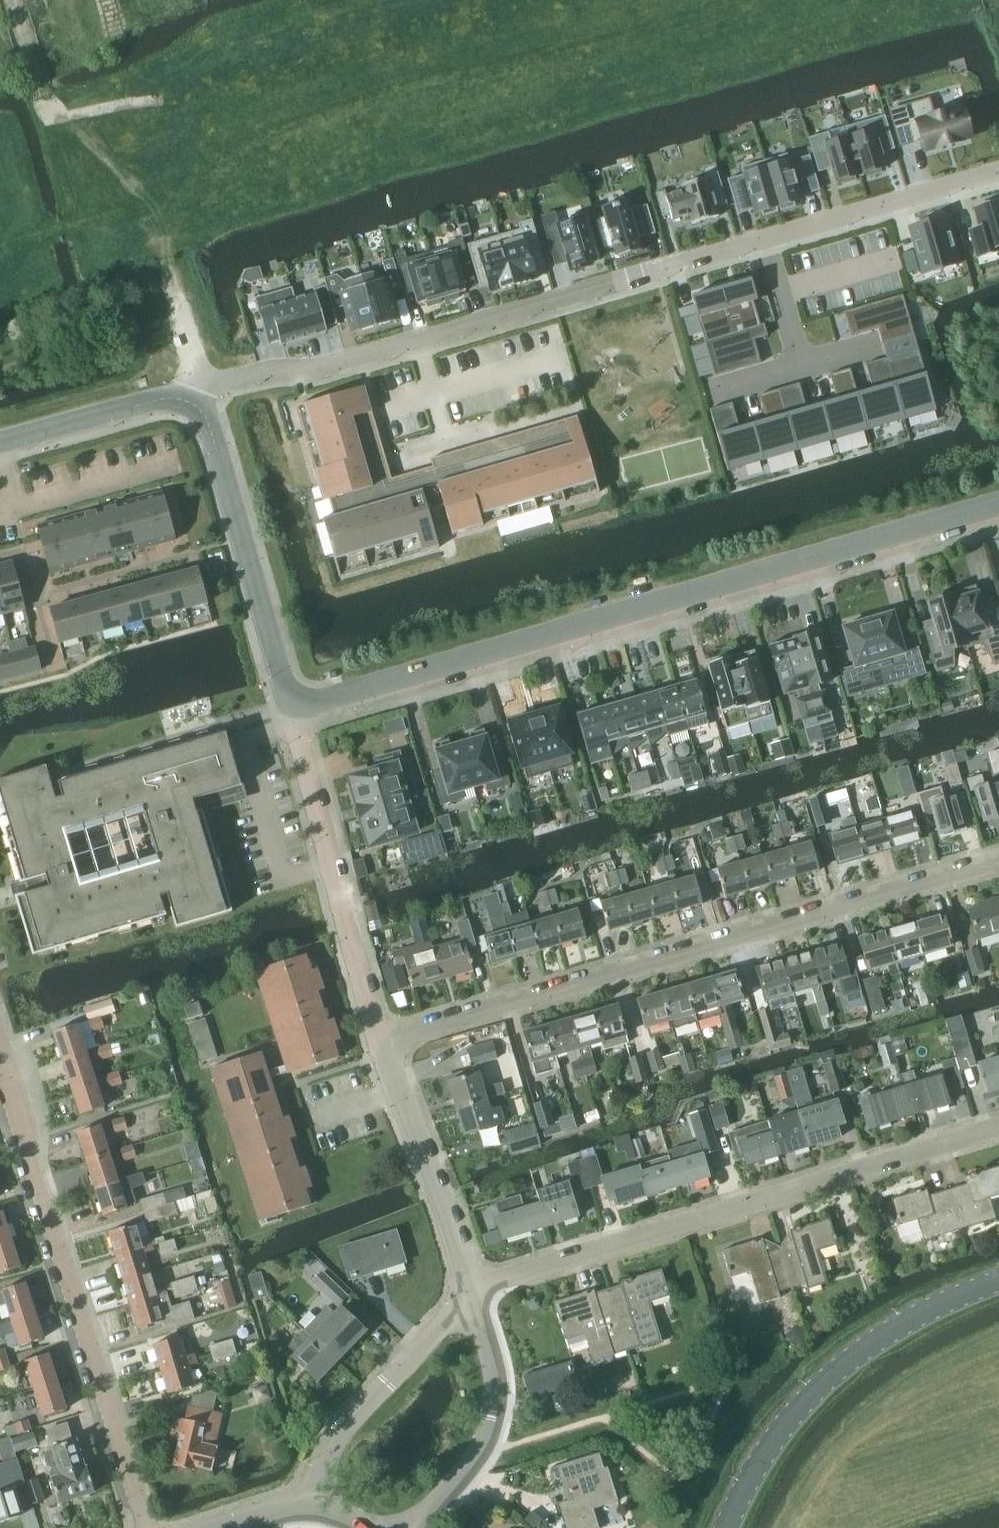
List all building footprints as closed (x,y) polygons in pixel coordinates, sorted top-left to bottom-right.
[(958,141),(969,138),(968,134),(973,132),(969,119),(964,120),(961,109),(949,113),(949,112),(934,116),(929,98),(909,104),(910,106),(888,112),(899,147),(914,143),(914,141),(919,139),(923,151),(935,148),(935,149),(958,142),(958,141)] [(883,116),(845,128),(859,176),(860,176),(860,175),(865,174),(866,177),(880,173),(879,170),(884,168),(877,144),(877,143),(878,143),(890,139),(883,116)] [(845,128),(807,139),(814,162),(827,158),(834,183),(840,181),(841,185),(854,181),(853,177),(859,176),(845,128)] [(786,154),(763,161),(777,208),(778,207),(779,212),(794,208),(793,203),(800,201),(797,191),(817,185),(808,156),(788,162),(786,154)] [(742,176),(726,180),(734,209),(750,204),(753,214),(760,212),(762,217),(777,213),(775,208),(777,208),(763,161),(740,168),(742,176)] [(663,191),(654,194),(661,218),(669,216),(671,220),(688,215),(691,225),(717,217),(715,211),(727,208),(714,164),(701,168),(705,179),(680,187),(681,192),(665,197),(663,191)] [(973,210),(978,229),(968,232),(976,259),(998,252),(998,248),(998,202),(973,210)] [(603,218),(594,221),(602,250),(612,247),(615,259),(620,257),(636,253),(641,251),(637,240),(654,235),(646,206),(629,211),(627,205),(626,206),(617,208),(611,210),(603,212),(602,213),(603,218)] [(585,218),(557,226),(554,213),(540,217),(554,266),(568,262),(570,271),(569,271),(570,272),(586,267),(585,266),(584,264),(597,261),(597,259),(596,260),(592,247),(596,246),(591,231),(588,232),(585,220),(585,218)] [(957,264),(943,218),(916,226),(909,228),(915,248),(922,274),(957,264)] [(527,252),(539,249),(531,221),(517,224),(519,230),(498,236),(512,286),(535,280),(527,252)] [(458,227),(461,239),(470,236),(466,225),(458,227)] [(512,286),(498,236),(466,246),(479,288),(487,286),(489,293),(512,286)] [(448,247),(428,253),(441,299),(443,298),(444,302),(457,298),(456,295),(464,292),(464,291),(462,287),(474,284),(461,239),(447,243),(448,247)] [(441,299),(428,253),(405,259),(403,253),(394,255),(402,282),(410,280),(418,305),(417,305),(418,306),(426,303),(427,307),(440,303),(439,300),(441,299)] [(376,272),(360,277),(374,327),(397,320),(390,294),(401,290),(392,259),(379,263),(376,272)] [(360,277),(343,282),(335,276),(323,279),(332,311),(344,308),(351,334),(374,327),(360,277)] [(750,280),(720,288),(733,333),(759,326),(752,302),(756,301),(750,280)] [(294,299),(293,300),(305,338),(326,332),(325,328),(336,325),(332,311),(325,286),(312,290),(313,294),(294,299)] [(266,295),(253,299),(267,345),(278,342),(279,346),(305,338),(293,300),(294,299),(291,288),(266,295)] [(720,288),(690,297),(703,342),(733,333),(720,288)] [(901,296),(843,313),(850,338),(877,330),(881,345),(913,336),(904,304),(901,296)] [(733,333),(703,342),(714,377),(760,364),(753,341),(766,337),(763,325),(759,326),(733,333)] [(917,350),(885,359),(903,420),(935,411),(917,350)] [(871,390),(856,394),(867,431),(903,420),(885,359),(864,365),(871,390)] [(836,400),(821,405),(831,441),(867,431),(856,394),(849,369),(829,375),(836,400)] [(798,384),(778,390),(796,452),(831,441),(821,405),(805,409),(798,384)] [(368,426),(365,415),(371,413),(363,388),(294,408),(322,502),(327,501),(332,517),(322,520),(338,577),(438,549),(427,513),(443,508),(451,536),(598,493),(576,417),(504,438),(506,444),(489,449),(487,443),(429,460),(433,474),(417,479),(416,472),(390,480),(374,423),(372,424),(373,425),(368,426)] [(765,421),(751,425),(762,461),(796,452),(778,390),(758,396),(765,421)] [(731,404),(709,410),(727,472),(762,461),(751,425),(738,429),(731,404)] [(137,525),(168,517),(161,493),(130,501),(137,525)] [(105,534),(137,525),(130,501),(98,510),(105,534)] [(74,542),(105,534),(98,510),(67,518),(74,542)] [(137,525),(143,549),(174,540),(168,517),(137,525)] [(42,551),(74,542),(67,518),(36,527),(42,551)] [(111,558),(143,549),(137,525),(105,534),(111,558)] [(80,566),(111,558),(105,534),(74,542),(80,566)] [(49,574),(80,566),(74,542),(42,551),(49,574)] [(3,614),(23,609),(11,563),(0,566),(0,602),(3,614)] [(175,576),(184,609),(206,603),(197,570),(175,576)] [(163,615),(184,609),(175,576),(154,581),(163,615)] [(142,621),(163,615),(154,581),(133,587),(142,621)] [(121,626),(142,621),(133,587),(112,593),(121,626)] [(993,665),(998,663),(998,629),(992,604),(980,607),(974,587),(950,594),(966,646),(965,647),(966,649),(981,644),(993,665)] [(101,632),(121,626),(112,593),(92,598),(101,632)] [(952,650),(965,647),(966,646),(950,594),(950,596),(927,603),(933,626),(923,629),(936,672),(953,668),(952,650)] [(80,637),(101,632),(92,598),(71,604),(80,637)] [(58,643),(80,637),(71,604),(49,610),(58,643)] [(903,653),(891,613),(877,618),(876,616),(866,619),(885,685),(924,674),(916,649),(903,653)] [(885,685),(866,619),(856,622),(856,624),(842,628),(853,668),(840,672),(847,697),(862,692),(885,685)] [(816,633),(806,636),(805,633),(793,636),(794,639),(793,640),(793,641),(818,726),(832,722),(825,698),(821,699),(817,685),(830,681),(816,633)] [(793,641),(783,644),(782,641),(770,644),(771,647),(769,648),(783,695),(796,691),(800,705),(797,706),(804,730),(818,726),(793,641)] [(24,642),(6,647),(8,655),(10,654),(22,651),(26,650),(24,642)] [(5,680),(17,677),(28,674),(40,671),(36,657),(34,648),(26,650),(22,651),(10,654),(8,655),(0,657),(0,682),(5,680)] [(749,723),(772,717),(753,651),(730,658),(749,723)] [(725,730),(749,723),(730,658),(706,665),(725,730)] [(695,681),(674,687),(684,722),(687,731),(708,725),(695,681)] [(674,687),(655,692),(665,727),(666,733),(668,737),(687,731),(684,722),(674,687)] [(655,692),(635,698),(647,739),(649,747),(666,733),(665,727),(655,692)] [(635,698),(615,704),(627,744),(627,745),(629,752),(647,739),(635,698)] [(615,704),(596,709),(610,758),(611,757),(627,745),(627,744),(615,704)] [(569,755),(571,754),(557,708),(532,716),(549,773),(572,766),(569,755)] [(596,709),(576,715),(590,766),(611,760),(611,757),(610,758),(596,709)] [(526,780),(549,773),(532,716),(507,723),(521,769),(523,768),(526,780)] [(459,744),(472,788),(484,785),(487,793),(509,786),(502,763),(493,766),(483,730),(467,734),(469,741),(459,744)] [(211,809),(208,797),(241,787),(224,732),(56,782),(61,799),(55,800),(45,767),(0,780),(0,803),(1,802),(4,814),(0,816),(0,820),(5,837),(11,835),(14,847),(9,849),(15,869),(20,868),(24,880),(18,881),(19,884),(31,881),(34,892),(14,897),(32,956),(52,950),(51,944),(62,941),(64,946),(85,940),(83,935),(95,931),(97,937),(117,930),(116,925),(128,921),(129,927),(150,921),(148,915),(160,912),(162,917),(165,916),(159,897),(165,895),(175,929),(231,912),(224,892),(219,893),(215,881),(221,880),(215,859),(209,861),(206,849),(211,847),(205,827),(200,828),(196,816),(202,815),(201,814),(212,811),(211,809)] [(769,745),(774,762),(793,756),(788,739),(769,745)] [(472,788),(459,744),(449,747),(447,740),(432,745),(442,779),(433,781),(440,806),(463,799),(461,792),(472,788)] [(998,773),(998,750),(989,753),(995,774),(998,773)] [(730,774),(725,760),(723,751),(711,754),(718,777),(730,774)] [(398,758),(390,761),(389,757),(375,761),(378,770),(349,779),(357,808),(403,795),(413,793),(405,764),(400,765),(398,758)] [(951,787),(963,784),(957,763),(945,766),(951,787)] [(670,782),(680,779),(675,764),(666,766),(670,782)] [(693,784),(702,781),(698,766),(688,769),(693,784)] [(650,787),(646,772),(636,775),(641,790),(650,787)] [(631,793),(641,790),(636,775),(627,778),(631,793)] [(985,785),(982,775),(967,779),(971,791),(974,790),(984,822),(998,817),(998,781),(985,785)] [(911,782),(898,786),(902,798),(915,795),(911,782)] [(956,794),(944,797),(941,787),(918,794),(925,817),(933,815),(939,835),(966,827),(956,794)] [(601,802),(608,799),(605,788),(597,790),(601,802)] [(414,833),(403,795),(357,808),(368,847),(414,833)] [(512,812),(523,809),(519,795),(508,798),(512,812)] [(817,823),(830,820),(823,796),(810,800),(817,823)] [(877,798),(864,802),(867,813),(880,810),(877,798)] [(893,848),(920,840),(912,812),(884,820),(893,848)] [(441,833),(451,830),(447,815),(437,819),(441,833)] [(845,832),(830,836),(838,864),(864,857),(856,828),(858,828),(855,817),(842,821),(845,832)] [(858,828),(856,828),(864,857),(893,848),(884,820),(858,828)] [(786,823),(770,827),(774,841),(790,837),(786,823)] [(741,836),(724,840),(727,854),(744,849),(741,836)] [(811,841),(787,848),(796,878),(819,871),(811,841)] [(787,848),(764,855),(773,884),(796,878),(787,848)] [(751,859),(741,862),(750,891),(773,884),(764,855),(761,856),(759,849),(749,852),(751,859)] [(670,856),(654,861),(658,875),(674,870),(670,856)] [(741,862),(717,869),(719,873),(726,898),(750,891),(741,862)] [(623,870),(607,875),(611,888),(627,884),(623,870)] [(692,876),(671,882),(679,912),(701,905),(692,876)] [(659,885),(648,889),(656,918),(679,912),(671,882),(666,884),(664,877),(658,879),(659,885)] [(648,889),(625,895),(633,925),(656,918),(648,889)] [(554,890),(537,895),(541,908),(557,904),(554,890)] [(496,894),(481,898),(492,935),(485,937),(485,936),(484,936),(493,966),(515,959),(517,959),(501,905),(500,906),(496,894)] [(625,895),(601,902),(609,932),(633,925),(625,895)] [(998,932),(998,899),(993,901),(994,903),(970,910),(978,938),(998,932)] [(507,904),(501,905),(517,959),(538,952),(529,923),(526,912),(511,917),(507,904)] [(578,909),(554,916),(562,945),(586,938),(578,909)] [(943,915),(916,923),(925,954),(952,946),(943,915)] [(531,923),(529,923),(538,952),(562,945),(554,916),(531,923)] [(460,939),(433,947),(442,975),(455,971),(456,976),(473,971),(471,964),(472,963),(472,961),(470,961),(467,949),(475,946),(467,920),(456,924),(460,939)] [(916,923),(889,931),(898,962),(925,954),(916,923)] [(889,931),(860,939),(869,970),(887,965),(890,977),(898,975),(895,963),(898,962),(889,931)] [(393,962),(380,966),(387,990),(388,993),(405,987),(406,987),(405,985),(399,965),(404,964),(412,988),(429,983),(428,979),(442,975),(433,947),(431,947),(420,951),(418,945),(391,953),(393,962)] [(840,945),(812,953),(821,984),(838,979),(843,997),(860,992),(854,970),(848,971),(840,945)] [(978,949),(966,952),(972,972),(983,968),(978,949)] [(812,953),(784,961),(793,992),(810,987),(815,1004),(824,1001),(819,984),(821,984),(812,953)] [(295,1071),(339,1057),(307,955),(262,969),(295,1071)] [(784,961),(757,969),(766,1000),(781,996),(785,1010),(796,1007),(791,993),(793,992),(784,961)] [(742,1047),(729,1004),(745,999),(736,971),(711,978),(722,1015),(719,1016),(724,1031),(726,1030),(732,1050),(742,1047)] [(876,977),(863,980),(873,1012),(885,1008),(876,977)] [(698,1022),(719,1016),(722,1015),(711,978),(687,986),(698,1022)] [(928,983),(916,986),(921,1002),(933,998),(928,983)] [(671,1030),(698,1022),(687,986),(662,993),(670,1021),(668,1022),(671,1030)] [(646,1028),(668,1022),(670,1021),(662,993),(637,1000),(646,1028)] [(83,1010),(87,1021),(87,1022),(100,1018),(114,1013),(110,1001),(83,1010)] [(197,1003),(183,1007),(187,1020),(201,1015),(197,1003)] [(618,1006),(595,1013),(603,1042),(602,1042),(604,1050),(629,1043),(618,1006)] [(771,1009),(759,1012),(770,1048),(771,1051),(789,1045),(787,1036),(786,1034),(779,1036),(771,1009)] [(595,1013),(571,1019),(579,1049),(577,1049),(580,1061),(582,1060),(587,1077),(595,1075),(590,1058),(587,1046),(602,1042),(603,1042),(595,1013)] [(104,1029),(100,1018),(87,1022),(91,1033),(104,1029)] [(571,1019),(548,1026),(556,1056),(557,1055),(577,1049),(579,1049),(571,1019)] [(77,1024),(54,1032),(63,1060),(86,1052),(77,1024)] [(548,1026),(524,1033),(537,1076),(560,1069),(557,1055),(556,1056),(548,1026)] [(728,1051),(732,1050),(726,1030),(724,1031),(719,1032),(725,1050),(728,1050),(728,1051)] [(961,1071),(976,1066),(967,1038),(952,1042),(961,1071)] [(895,1064),(890,1044),(883,1046),(877,1047),(883,1068),(895,1064)] [(108,1045),(96,1049),(99,1058),(99,1059),(99,1061),(106,1059),(112,1057),(108,1045)] [(492,1047),(469,1053),(473,1066),(496,1059),(492,1047)] [(86,1052),(63,1060),(72,1087),(95,1080),(89,1062),(99,1058),(96,1049),(86,1052)] [(659,1051),(647,1054),(653,1073),(664,1070),(664,1069),(681,1065),(679,1058),(678,1054),(661,1058),(659,1051)] [(310,1206),(270,1078),(261,1052),(217,1066),(266,1220),(310,1206)] [(681,1057),(679,1058),(681,1065),(684,1074),(696,1071),(691,1055),(681,1057)] [(641,1056),(630,1059),(636,1082),(648,1079),(641,1056)] [(998,1089),(998,1058),(979,1064),(987,1093),(998,1089)] [(580,1061),(570,1064),(575,1081),(587,1077),(582,1060),(580,1061)] [(953,1060),(942,1064),(950,1092),(961,1088),(953,1060)] [(832,1093),(845,1089),(837,1061),(824,1065),(832,1093)] [(837,1101),(811,1109),(799,1071),(787,1075),(793,1098),(792,1098),(796,1113),(798,1113),(802,1124),(808,1147),(840,1138),(836,1126),(844,1124),(837,1101)] [(121,1085),(118,1076),(117,1072),(104,1076),(108,1089),(121,1085)] [(949,1105),(940,1076),(916,1084),(912,1072),(901,1076),(904,1087),(913,1116),(949,1105)] [(461,1074),(442,1079),(447,1098),(452,1097),(456,1109),(485,1101),(485,1100),(503,1094),(500,1085),(499,1085),(482,1090),(477,1074),(462,1078),(461,1074)] [(779,1102),(792,1098),(793,1098),(787,1075),(772,1079),(779,1102)] [(95,1080),(72,1087),(81,1115),(104,1107),(98,1089),(95,1080)] [(868,1129),(913,1116),(904,1087),(870,1097),(869,1094),(858,1097),(868,1129)] [(485,1101),(456,1109),(463,1135),(503,1124),(498,1108),(488,1111),(485,1101)] [(545,1138),(564,1132),(560,1122),(554,1124),(547,1101),(536,1105),(545,1138)] [(710,1107),(716,1131),(729,1127),(722,1104),(710,1107)] [(705,1110),(688,1115),(694,1137),(696,1144),(697,1144),(701,1156),(717,1151),(705,1110)] [(778,1157),(808,1147),(802,1124),(798,1113),(796,1113),(768,1122),(778,1157)] [(114,1134),(127,1130),(123,1118),(110,1122),(114,1134)] [(747,1166),(778,1157),(768,1122),(729,1134),(737,1161),(745,1158),(747,1166)] [(86,1160),(109,1153),(100,1125),(77,1133),(86,1160)] [(533,1126),(504,1134),(509,1154),(538,1145),(533,1126)] [(696,1144),(667,1153),(668,1157),(670,1164),(677,1187),(707,1178),(701,1156),(697,1144),(696,1144)] [(136,1158),(131,1147),(131,1146),(119,1150),(123,1162),(136,1158)] [(95,1188),(118,1181),(109,1153),(86,1160),(95,1188)] [(595,1156),(581,1160),(590,1189),(603,1185),(608,1200),(614,1199),(616,1206),(646,1197),(638,1168),(623,1172),(602,1179),(595,1156)] [(667,1157),(637,1166),(638,1168),(646,1197),(677,1187),(670,1164),(668,1157),(667,1157)] [(572,1181),(535,1193),(539,1204),(540,1204),(547,1227),(578,1218),(570,1195),(575,1193),(590,1189),(581,1160),(576,1162),(569,1164),(566,1165),(572,1181)] [(998,1196),(998,1167),(966,1177),(968,1184),(948,1190),(959,1231),(997,1219),(990,1199),(998,1196)] [(127,1208),(126,1205),(135,1202),(131,1188),(145,1184),(141,1173),(118,1181),(95,1188),(103,1216),(127,1208)] [(948,1190),(929,1196),(927,1189),(893,1199),(901,1226),(918,1220),(925,1241),(959,1231),(948,1190)] [(144,1211),(167,1203),(163,1192),(140,1200),(144,1211)] [(500,1216),(495,1217),(502,1241),(547,1227),(540,1204),(539,1204),(523,1209),(519,1197),(496,1204),(500,1216)] [(167,1203),(144,1211),(147,1222),(178,1213),(174,1201),(167,1203)] [(11,1239),(2,1211),(0,1212),(0,1243),(11,1239)] [(818,1251),(838,1245),(830,1218),(790,1230),(794,1244),(780,1248),(791,1288),(806,1283),(808,1289),(828,1283),(818,1251)] [(157,1244),(165,1242),(163,1237),(150,1241),(149,1235),(139,1238),(135,1224),(109,1232),(116,1256),(150,1246),(150,1247),(157,1245),(157,1244)] [(361,1275),(404,1262),(395,1233),(342,1249),(349,1274),(360,1271),(361,1275)] [(20,1267),(11,1239),(0,1243),(0,1274),(20,1267)] [(157,1244),(157,1245),(161,1256),(177,1252),(174,1239),(165,1242),(157,1244)] [(780,1248),(766,1252),(762,1239),(723,1251),(731,1277),(750,1271),(760,1304),(780,1298),(779,1292),(791,1288),(780,1248)] [(152,1252),(150,1247),(150,1246),(116,1256),(123,1280),(150,1272),(144,1254),(152,1252)] [(650,1302),(670,1296),(661,1269),(622,1282),(626,1295),(611,1300),(627,1351),(642,1346),(642,1347),(662,1341),(650,1302)] [(163,1289),(156,1292),(150,1272),(123,1280),(130,1304),(166,1293),(195,1285),(195,1286),(205,1283),(202,1275),(193,1278),(193,1277),(169,1284),(170,1286),(163,1288),(163,1289)] [(255,1302),(268,1298),(260,1273),(247,1277),(255,1302)] [(322,1273),(314,1282),(338,1306),(347,1297),(322,1273)] [(34,1310),(25,1282),(2,1290),(3,1292),(0,1293),(0,1306),(6,1303),(11,1318),(34,1310)] [(197,1293),(195,1286),(195,1285),(171,1292),(174,1300),(197,1293)] [(611,1300),(598,1304),(594,1290),(554,1303),(566,1340),(585,1334),(594,1362),(614,1356),(614,1355),(627,1351),(611,1300)] [(189,1303),(170,1308),(166,1293),(130,1304),(137,1328),(160,1322),(162,1328),(194,1319),(189,1303)] [(326,1307),(304,1331),(312,1338),(336,1361),(365,1331),(341,1308),(334,1315),(326,1307)] [(34,1310),(11,1318),(20,1345),(43,1338),(34,1310)] [(304,1331),(289,1347),(297,1354),(293,1358),(317,1381),(324,1373),(327,1376),(336,1365),(334,1363),(336,1361),(312,1338),(304,1331)] [(194,1354),(185,1356),(180,1337),(154,1345),(161,1369),(195,1359),(194,1354)] [(231,1340),(208,1347),(210,1354),(234,1348),(231,1340)] [(234,1348),(210,1354),(213,1362),(236,1356),(234,1348)] [(34,1389),(57,1381),(48,1353),(25,1361),(34,1389)] [(10,1368),(7,1358),(0,1360),(0,1371),(10,1368)] [(194,1386),(189,1367),(197,1364),(195,1359),(161,1369),(168,1393),(194,1386)] [(570,1361),(522,1377),(530,1404),(550,1397),(565,1393),(565,1392),(578,1388),(579,1388),(577,1383),(570,1361)] [(586,1380),(577,1383),(579,1388),(578,1388),(583,1402),(592,1399),(586,1380)] [(43,1416),(66,1409),(57,1381),(34,1389),(43,1416)] [(215,1447),(223,1414),(188,1406),(185,1419),(176,1417),(171,1438),(180,1440),(174,1466),(194,1470),(195,1467),(212,1470),(218,1447),(215,1447)] [(13,1424),(13,1425),(3,1428),(6,1438),(16,1435),(30,1431),(27,1420),(13,1424)] [(85,1468),(75,1440),(72,1441),(66,1424),(47,1430),(53,1449),(46,1451),(43,1457),(45,1466),(51,1469),(48,1474),(50,1479),(51,1479),(62,1475),(62,1476),(85,1468)] [(15,1452),(37,1445),(34,1433),(11,1440),(15,1452)] [(14,1455),(8,1437),(0,1440),(0,1459),(14,1455)] [(604,1468),(599,1452),(557,1466),(562,1482),(567,1480),(573,1498),(560,1502),(568,1527),(599,1527),(593,1508),(618,1500),(607,1466),(604,1468)] [(23,1515),(14,1489),(14,1488),(23,1485),(15,1461),(0,1466),(0,1522),(23,1515)] [(62,1475),(51,1479),(59,1503),(95,1492),(87,1467),(85,1468),(62,1476),(62,1475)] [(32,1505),(44,1501),(37,1479),(25,1483),(32,1505)]
